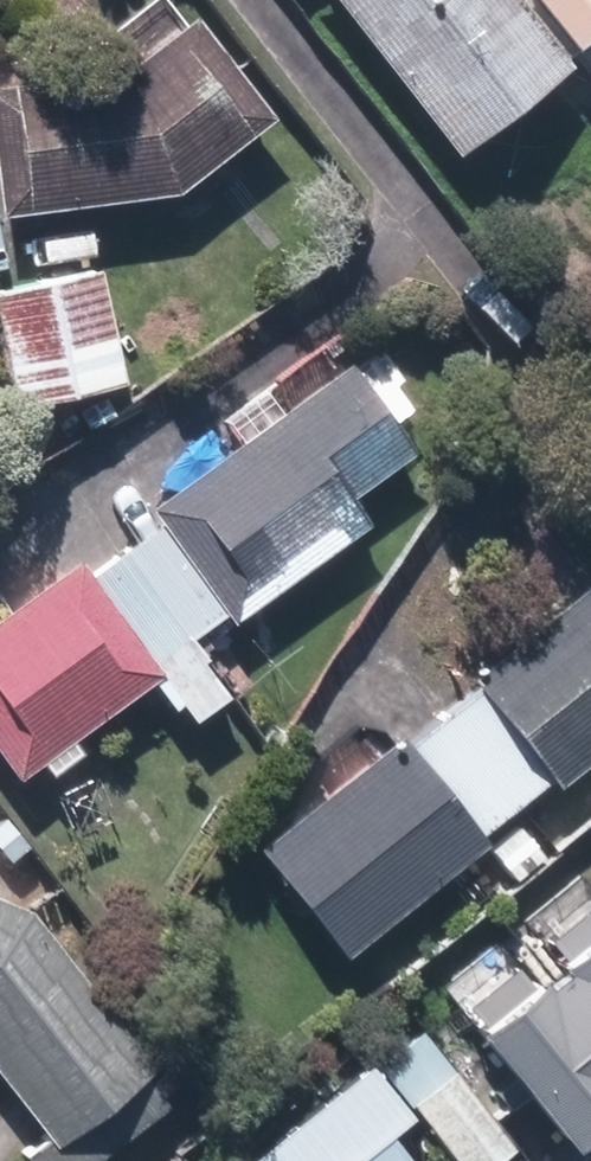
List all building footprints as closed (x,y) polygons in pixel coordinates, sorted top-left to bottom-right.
[(446,147),(569,50),(590,78),(590,0),(330,0),(446,147)] [(118,71),(2,85),(14,197),(165,179),(251,112),(181,23),(118,71)] [(8,401),(116,378),(92,265),(0,284),(0,363),(8,401)] [(345,366),(151,505),(224,611),(354,519),(336,492),(403,444),(382,417),(348,369),(345,366)] [(70,409),(80,426),(108,409),(97,392),(70,409)] [(0,605),(0,734),(19,760),(150,662),(70,554),(0,605)] [(474,670),(555,776),(590,747),(590,575),(474,670)] [(398,739),(265,845),(345,945),(479,838),(398,739)] [(483,845),(510,875),(538,853),(512,821),(483,845)] [(24,1160),(84,1160),(162,1099),(149,1083),(173,1064),(163,1052),(172,1045),(126,986),(102,1007),(19,904),(0,896),(0,1081),(39,1130),(15,1149),(24,1160)] [(470,1013),(585,1157),(590,1153),(590,917),(470,1013)] [(452,1160),(487,1160),(504,1149),(417,1030),(377,1057),(452,1160)] [(260,1160),(372,1160),(421,1122),(377,1067),(260,1160)]
